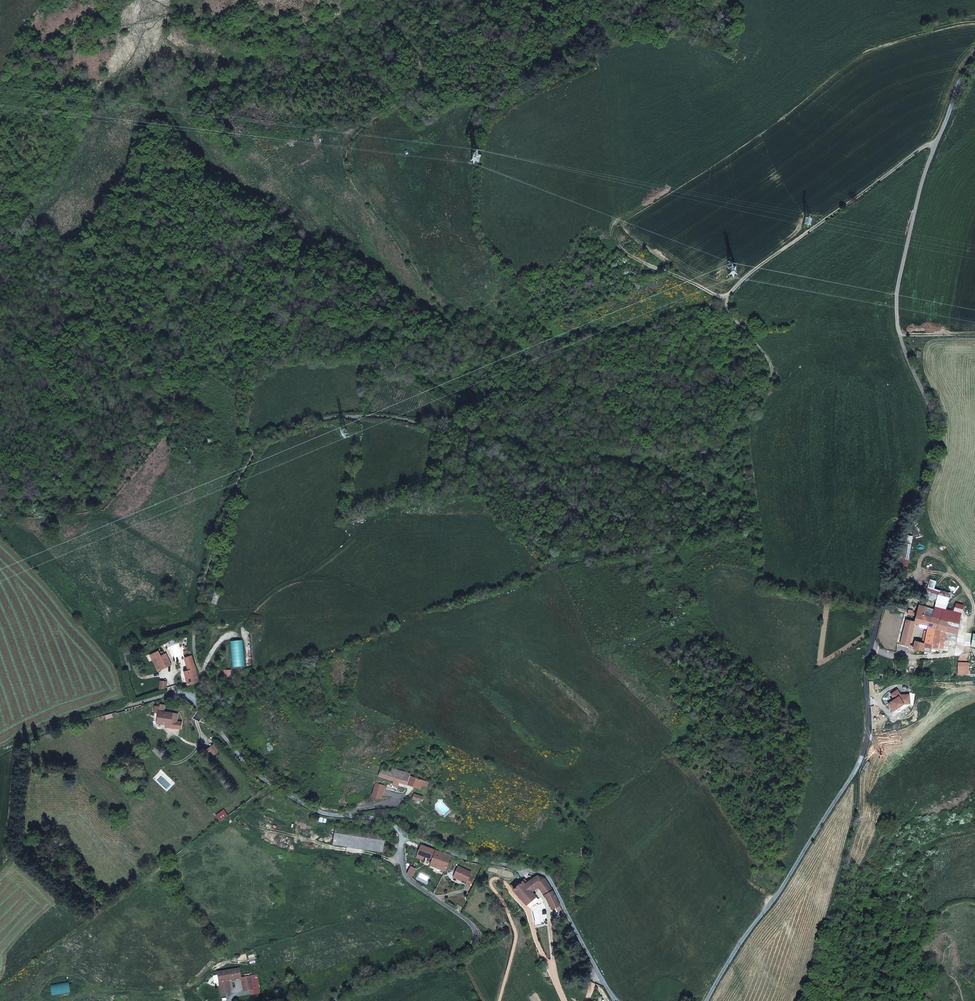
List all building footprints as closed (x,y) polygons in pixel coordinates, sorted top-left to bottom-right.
[(937,595),(935,607),(945,609),(948,597),(937,595)] [(916,616),(915,622),(918,623),(917,625),(919,626),(920,623),(928,626),(928,628),(927,631),(925,631),(922,643),(915,641),(913,648),(923,651),(925,644),(925,643),(933,644),(932,648),(947,651),(948,646),(955,647),(961,614),(945,609),(935,607),(932,617),(917,613),(914,612),(913,615),(916,616)] [(906,620),(903,635),(911,637),(915,622),(906,620)] [(903,635),(900,644),(909,646),(911,637),(903,635)] [(151,652),(156,665),(157,665),(165,661),(162,654),(160,649),(151,652)] [(167,652),(162,654),(165,661),(166,666),(172,664),(167,652)] [(188,685),(199,682),(192,656),(187,657),(186,658),(189,670),(185,672),(188,685)] [(171,725),(176,726),(175,728),(185,729),(186,723),(181,722),(182,714),(177,713),(177,714),(173,713),(168,712),(169,706),(160,705),(159,711),(157,723),(171,725)] [(381,768),(379,776),(420,789),(422,785),(427,787),(428,782),(409,776),(410,774),(392,768),(391,771),(381,768)] [(376,783),(372,796),(381,798),(385,786),(376,783)] [(217,815),(221,821),(228,816),(224,811),(217,815)] [(289,828),(286,839),(304,844),(307,833),(289,828)] [(336,828),(334,838),(384,845),(385,835),(336,828)] [(333,844),(388,853),(389,847),(384,846),(384,845),(334,838),(333,844)] [(422,845),(417,857),(423,859),(424,856),(429,858),(432,859),(431,863),(430,864),(446,870),(451,856),(422,845)] [(471,872),(458,866),(454,876),(462,880),(467,882),(466,884),(470,886),(474,878),(470,876),(471,872)] [(527,882),(525,879),(522,881),(523,881),(518,885),(514,889),(527,904),(536,896),(532,892),(538,887),(545,895),(552,909),(556,907),(560,905),(557,900),(553,891),(545,879),(537,876),(527,882)] [(463,898),(459,905),(465,909),(466,905),(465,904),(467,901),(463,898)] [(218,973),(222,995),(231,993),(228,981),(241,978),(240,969),(218,973)] [(250,976),(241,978),(242,978),(244,991),(253,989),(250,976)]
